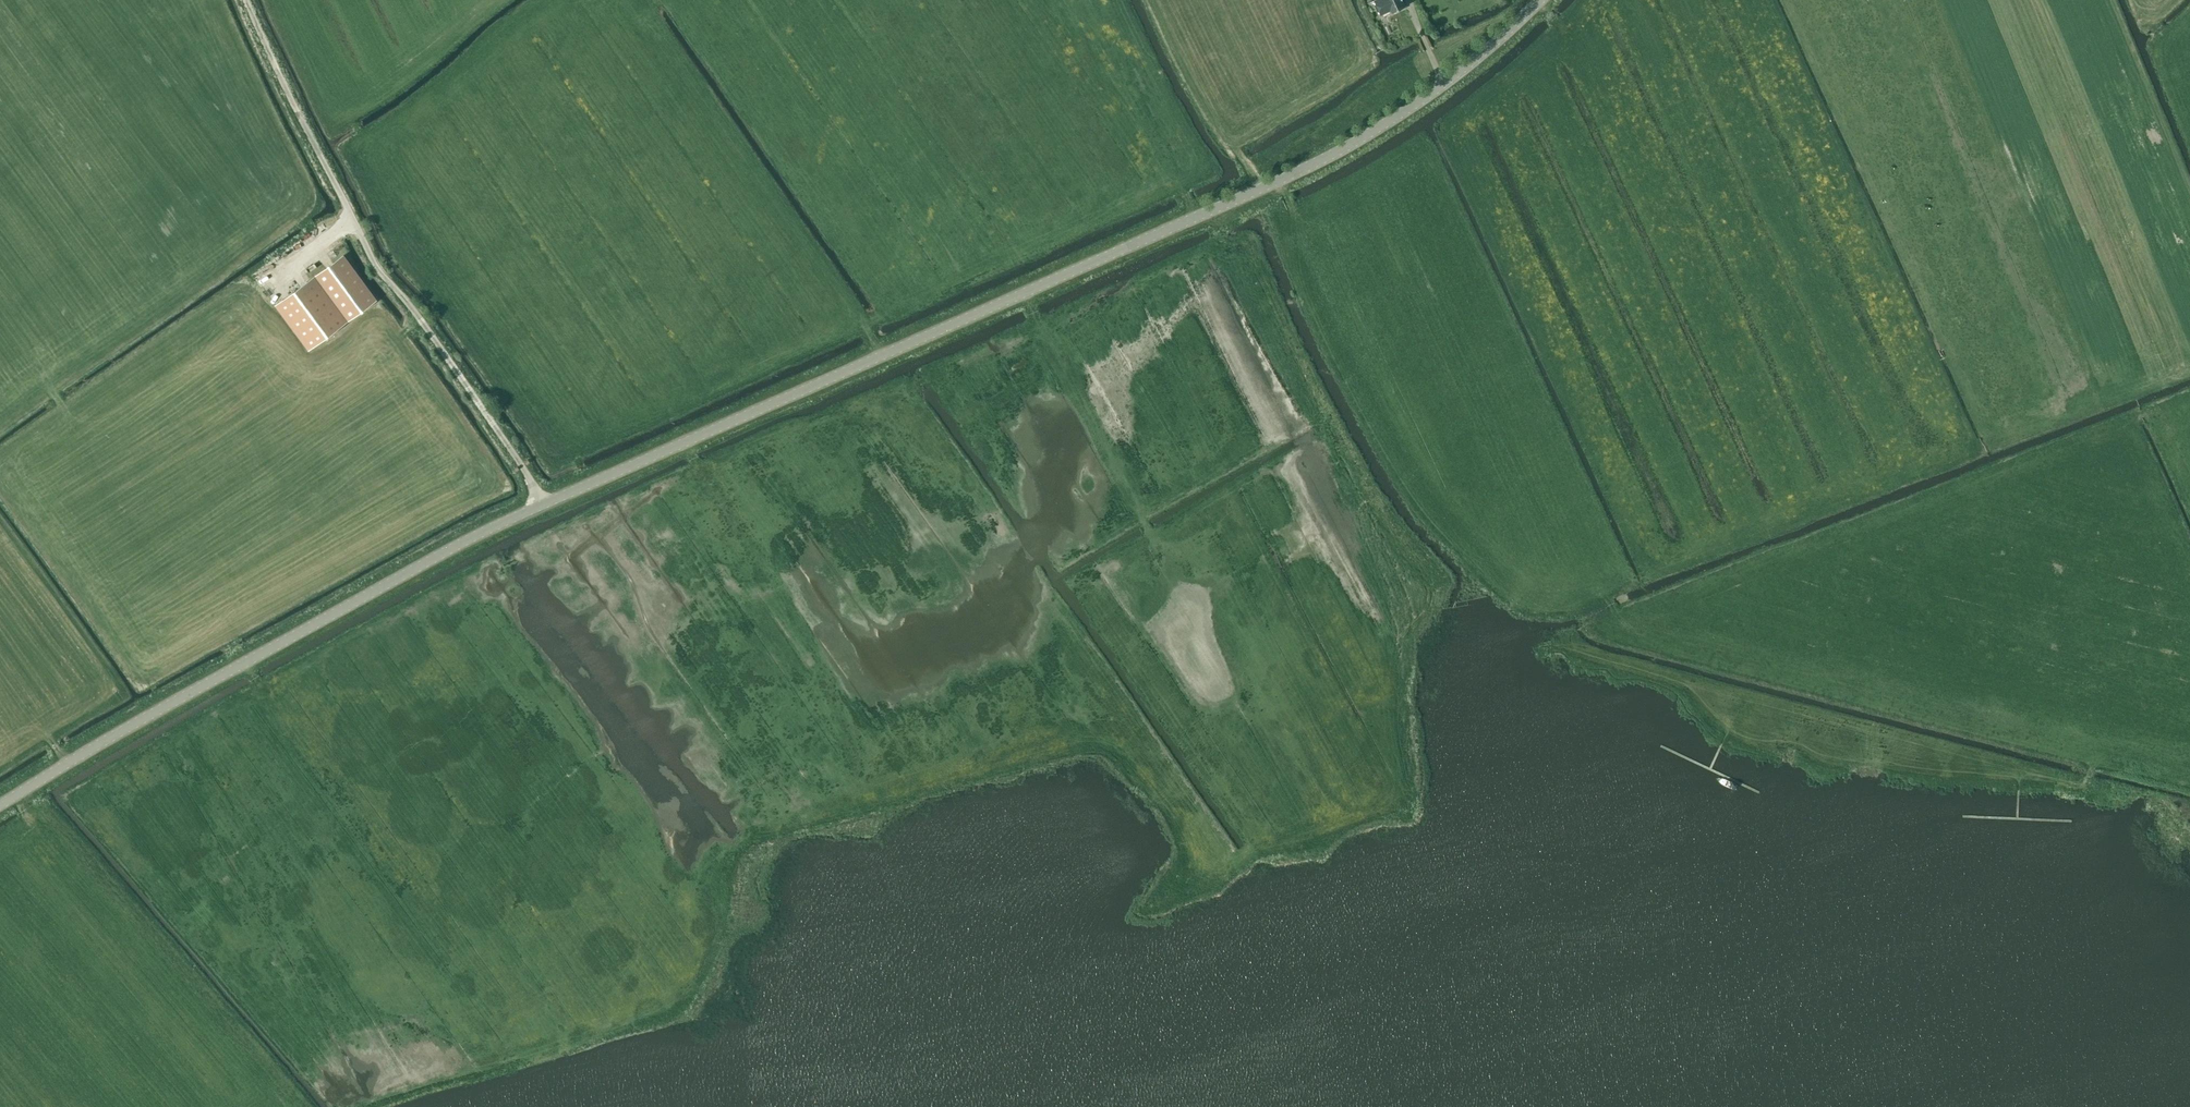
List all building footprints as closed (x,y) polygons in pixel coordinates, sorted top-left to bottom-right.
[(1375,0),(1381,15),(1391,10),(1392,12),(1405,6),(1402,0),(1375,0)] [(314,275),(348,320),(376,299),(343,254),(314,275)] [(347,322),(313,276),(275,304),(308,350),(347,322)]
